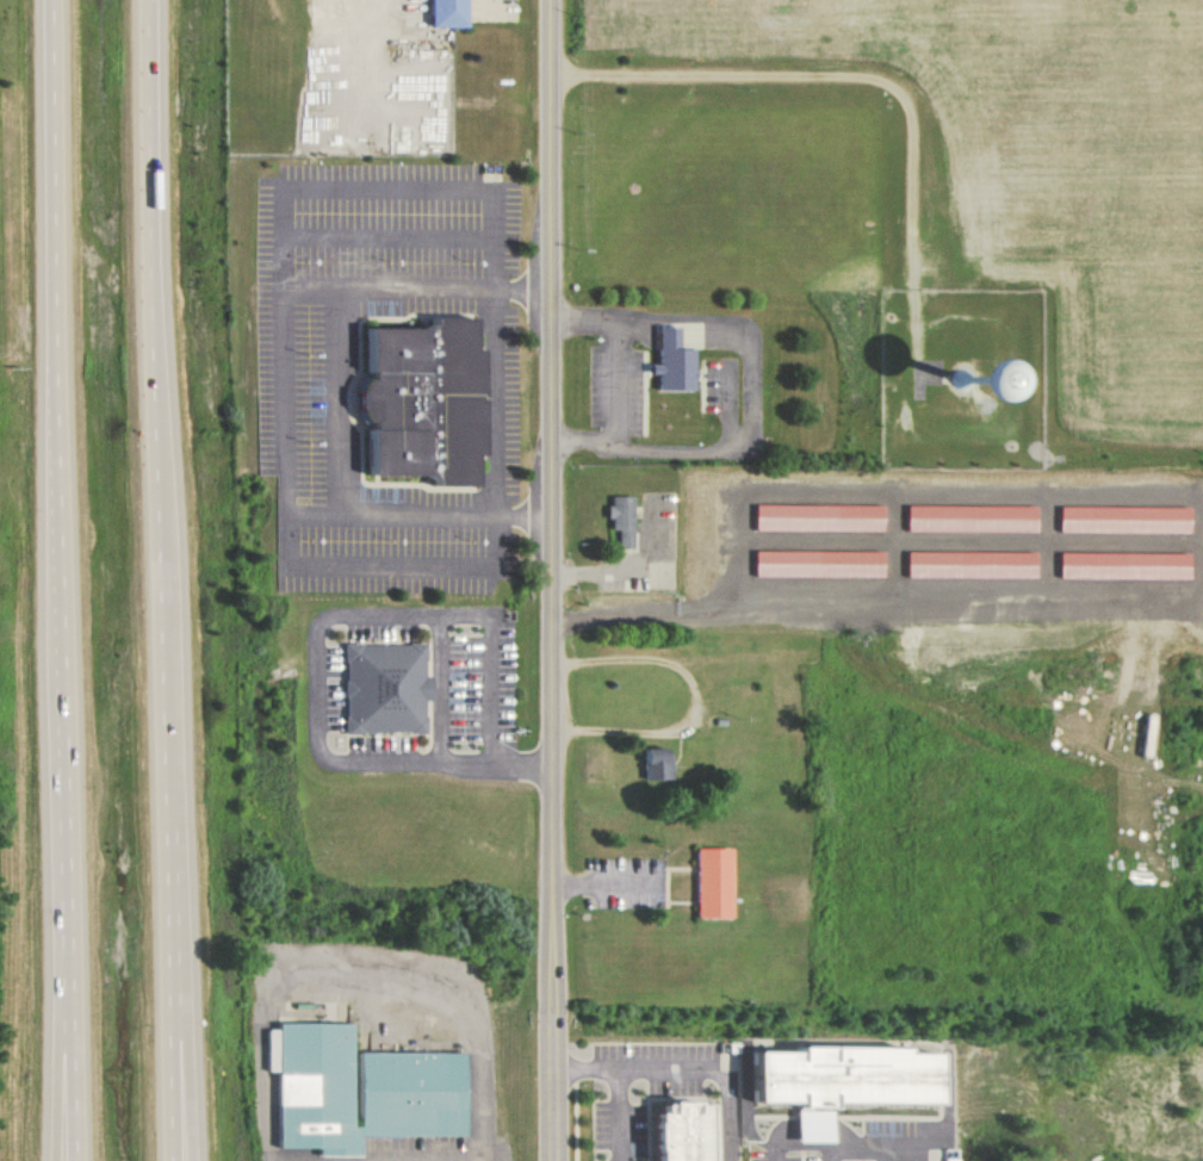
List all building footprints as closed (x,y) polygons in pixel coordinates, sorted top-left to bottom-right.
[(417,35),(417,0),(450,0),(451,33),(417,35)] [(405,324),(461,324),(461,355),(469,355),(469,461),(459,461),(459,490),(408,490),(408,479),(352,479),(352,334),(405,334),(405,324)] [(653,364),(646,364),(646,373),(655,373),(654,389),(691,390),(691,348),(675,348),(676,326),(654,326),(653,364)] [(943,367),(905,367),(905,396),(943,396),(943,367)] [(630,548),(631,496),(605,496),(605,519),(611,519),(610,548),(630,548)] [(743,511),(869,511),(869,536),(743,535),(743,511)] [(1022,538),(894,538),(894,514),(1022,514),(1022,538)] [(1172,514),(1172,540),(1048,540),(1048,514),(1172,514)] [(869,558),(869,582),(742,580),(742,558),(869,558)] [(893,558),(1019,558),(1019,583),(893,583),(893,558)] [(1047,561),(1171,561),(1171,588),(1047,588),(1047,561)] [(328,652),(405,652),(405,684),(414,684),(414,709),(405,709),(405,741),(327,741),(328,652)] [(669,779),(668,748),(639,749),(640,780),(669,779)] [(681,924),(681,855),(717,855),(717,924),(681,924)] [(744,1104),(794,1104),(794,1142),(830,1142),(831,1104),(934,1105),(935,1053),(905,1052),(905,1047),(791,1046),(791,1052),(745,1052),(744,1104)] [(347,1061),(451,1060),(452,1140),(348,1141),(347,1061)] [(716,1103),(655,1102),(655,1123),(644,1123),(644,1160),(715,1160),(716,1103)]
